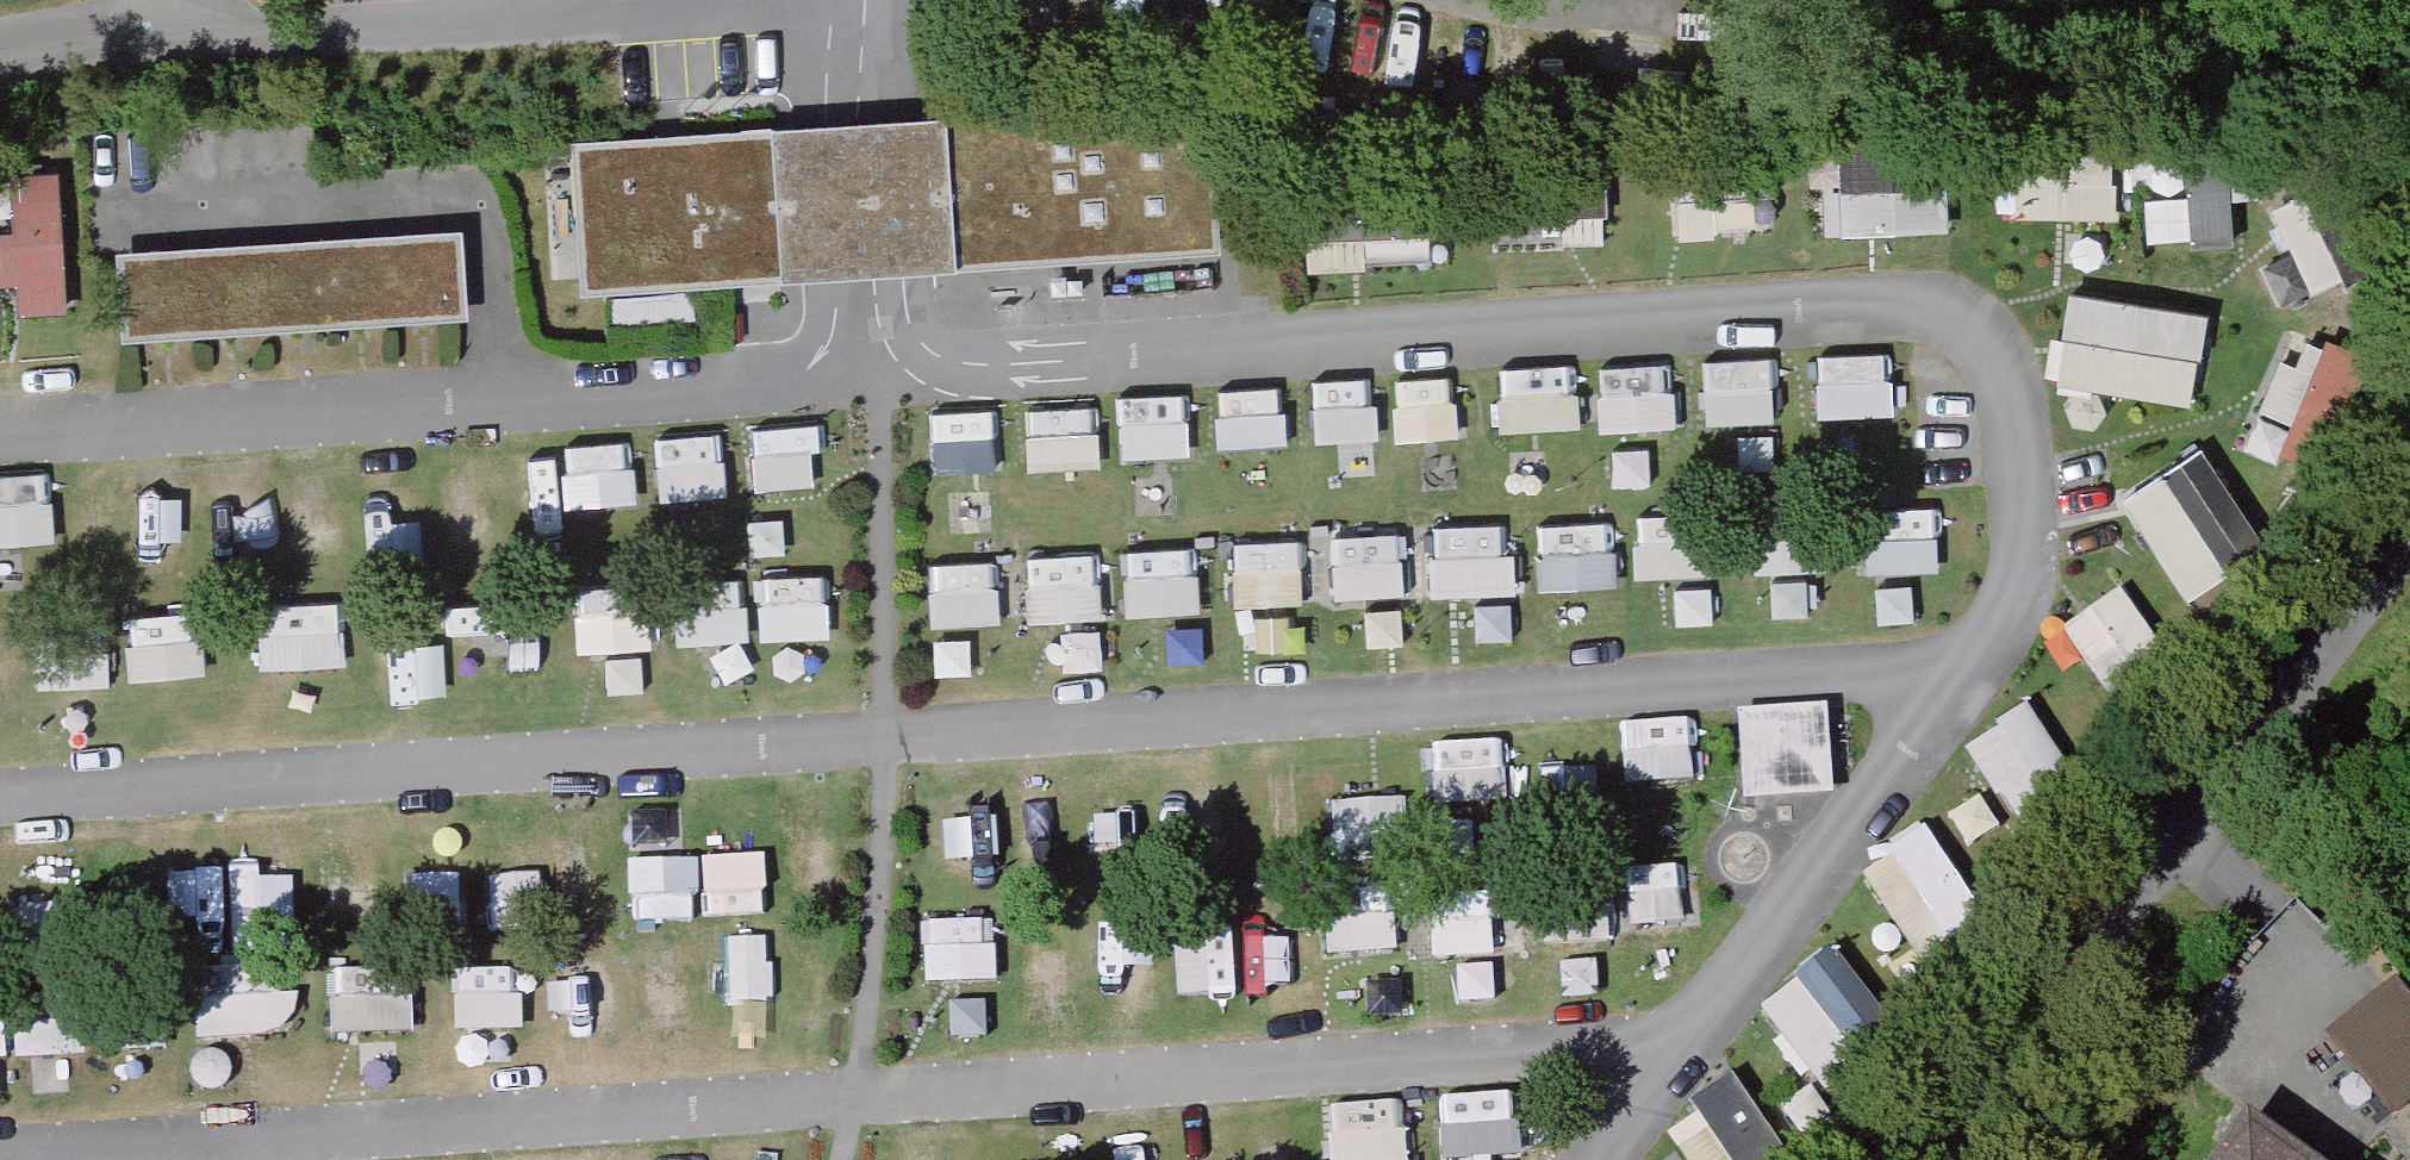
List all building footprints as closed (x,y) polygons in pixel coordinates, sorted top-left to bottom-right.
[(574,143),(584,293),(1230,251),(1221,102),(574,143)] [(2190,145),(2196,251),(2237,248),(2231,143),(2190,145)] [(1831,157),(1832,226),(1944,224),(1943,155),(1831,157)] [(2020,156),(2020,227),(2120,228),(2120,157),(2020,156)] [(1680,163),(1680,242),(1777,241),(1777,162),(1680,163)] [(12,174),(14,232),(0,232),(0,284),(17,283),(18,310),(66,308),(60,172),(12,174)] [(1518,184),(1518,252),(1610,252),(1609,183),(1518,184)] [(1316,202),(1319,280),(1447,275),(1444,198),(1316,202)] [(2278,223),(2322,308),(2353,292),(2308,207),(2278,223)] [(125,335),(472,320),(468,233),(121,249),(125,335)] [(2079,305),(2063,394),(2198,418),(2214,329),(2079,305)] [(2327,476),(2374,362),(2332,345),(2286,459),(2327,476)] [(1817,357),(1819,418),(1896,416),(1894,355),(1817,357)] [(1705,360),(1707,426),(1777,424),(1775,358),(1705,360)] [(1675,366),(1598,368),(1600,432),(1677,430),(1675,366)] [(1501,370),(1503,431),(1576,429),(1574,368),(1501,370)] [(1398,441),(1457,439),(1455,378),(1396,380),(1398,441)] [(1373,439),(1372,380),(1316,381),(1317,440),(1373,439)] [(1214,394),(1220,449),(1287,442),(1282,388),(1214,394)] [(1189,397),(1121,398),(1122,459),(1190,458),(1189,397)] [(755,489),(816,488),(815,429),(754,430),(755,489)] [(724,434),(659,436),(661,498),(726,497),(724,434)] [(633,444),(563,446),(565,507),(635,505),(633,444)] [(2206,455),(2130,505),(2197,606),(2273,556),(2206,455)] [(54,541),(46,471),(0,476),(0,547),(54,541)] [(1714,516),(1635,515),(1634,578),(1712,580),(1714,516)] [(1539,591),(1614,587),(1611,522),(1536,525),(1539,591)] [(1434,599),(1517,594),(1513,523),(1430,528),(1434,599)] [(1331,536),(1334,599),(1410,596),(1407,532),(1331,536)] [(1755,534),(1756,573),(1822,571),(1821,532),(1755,534)] [(1309,539),(1231,541),(1232,606),(1311,604),(1309,539)] [(1192,550),(1123,552),(1125,618),(1194,616),(1192,550)] [(1099,555),(1025,557),(1026,624),(1101,622),(1099,555)] [(993,562),(928,564),(931,626),(995,624),(993,562)] [(577,592),(579,652),(656,649),(654,590),(577,592)] [(2065,632),(2122,715),(2180,676),(2123,592),(2065,632)] [(340,603),(260,604),(261,669),(342,667),(340,603)] [(739,603),(686,612),(691,644),(744,635),(739,603)] [(127,693),(195,697),(199,616),(130,613),(127,693)] [(1742,719),(1748,805),(1835,799),(1828,712),(1742,719)] [(1695,718),(1622,726),(1628,786),(1701,779),(1695,718)] [(1973,759),(2030,843),(2088,803),(2031,720),(1973,759)] [(1401,802),(1335,806),(1338,842),(1403,838),(1401,802)] [(1871,890),(1928,974),(1986,934),(1929,851),(1871,890)] [(764,915),(763,857),(629,859),(630,918),(764,915)] [(286,865),(229,875),(237,922),(294,913),(286,865)] [(996,923),(925,921),(924,984),(995,985),(996,923)] [(1836,953),(1763,1009),(1834,1099),(1906,1043),(1836,953)] [(289,970),(193,966),(191,1033),(286,1037),(289,970)] [(330,1031),(410,1034),(412,973),(331,970),(330,1031)] [(457,971),(458,1030),(520,1029),(519,970),(457,971)] [(2330,1041),(2395,1124),(2409,1112),(2409,998),(2401,986),(2330,1041)] [(1440,1159),(1511,1159),(1510,1094),(1438,1095),(1440,1159)] [(1330,1159),(1402,1159),(1400,1105),(1328,1107),(1330,1159)] [(1680,1159),(1765,1159),(1730,1109),(1672,1148),(1680,1159)] [(2223,1159),(2308,1159),(2251,1120),(2223,1159)]
